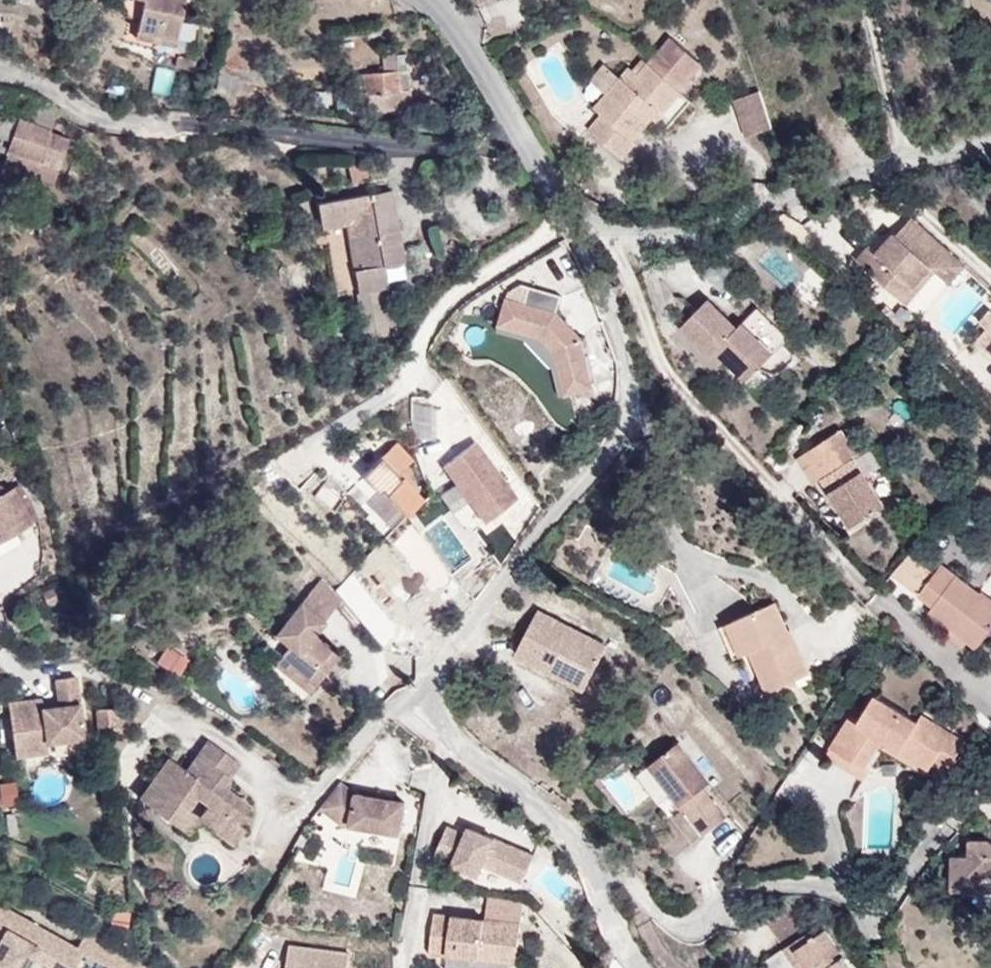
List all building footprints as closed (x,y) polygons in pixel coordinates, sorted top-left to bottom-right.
[(184,0),(144,0),(137,30),(160,35),(176,39),(184,0)] [(175,47),(176,39),(160,35),(159,43),(175,47)] [(662,112),(703,64),(671,36),(649,63),(639,75),(633,70),(630,67),(621,78),(607,94),(595,108),(602,115),(589,130),(622,159),(635,143),(633,141),(652,117),(658,109),(662,112)] [(410,98),(405,55),(383,56),(384,66),(379,66),(379,72),(361,74),(362,93),(337,95),(338,101),(337,101),(337,111),(402,107),(401,99),(410,98)] [(193,71),(196,62),(178,56),(175,66),(193,71)] [(649,63),(643,58),(633,70),(639,75),(649,63)] [(607,94),(621,78),(604,63),(591,80),(607,94)] [(169,97),(174,69),(155,66),(150,94),(169,97)] [(766,107),(760,90),(734,99),(740,116),(766,107)] [(411,106),(410,98),(401,99),(402,107),(411,106)] [(51,130),(58,111),(32,103),(26,121),(51,130)] [(773,128),(766,107),(740,116),(747,137),(773,128)] [(657,121),(663,113),(662,112),(658,109),(652,117),(657,121)] [(50,132),(51,130),(26,121),(0,113),(0,136),(6,138),(4,147),(0,145),(0,151),(9,154),(4,165),(53,184),(69,139),(50,132)] [(368,178),(364,163),(349,166),(352,182),(368,178)] [(578,176),(570,163),(562,168),(570,180),(578,176)] [(397,222),(391,190),(372,194),(377,225),(397,222)] [(377,225),(372,194),(318,203),(322,228),(347,223),(355,222),(362,269),(355,270),(359,293),(379,290),(388,288),(384,266),(404,262),(397,222),(377,225)] [(966,264),(913,217),(897,234),(895,233),(877,253),(870,247),(857,261),(907,305),(919,290),(914,287),(931,267),(935,271),(949,283),(966,264)] [(362,269),(355,222),(347,223),(355,270),(362,269)] [(919,290),(935,271),(931,267),(914,287),(919,290)] [(582,338),(558,313),(563,296),(531,286),(526,302),(509,297),(501,325),(544,337),(557,352),(567,395),(594,388),(582,338)] [(382,305),(379,290),(359,293),(361,308),(382,305)] [(783,338),(758,314),(746,326),(743,323),(738,328),(708,299),(681,327),(711,357),(717,351),(725,358),(738,372),(748,361),(757,371),(774,354),(770,350),(783,338)] [(387,336),(382,305),(361,308),(367,340),(387,336)] [(790,338),(758,308),(743,323),(746,326),(758,314),(783,338),(770,350),(774,354),(790,338)] [(982,320),(990,327),(979,340),(990,351),(990,310),(982,320)] [(557,352),(544,337),(501,325),(499,331),(527,339),(555,369),(562,396),(567,395),(557,352)] [(725,358),(717,351),(711,357),(719,364),(725,358)] [(757,371),(748,361),(738,372),(747,382),(757,371)] [(886,506),(855,457),(859,455),(843,431),(828,440),(843,465),(821,478),(852,527),(886,506)] [(843,465),(828,440),(798,458),(813,483),(821,478),(843,465)] [(519,499),(477,441),(444,465),(487,523),(519,499)] [(346,455),(353,447),(347,443),(341,451),(346,455)] [(399,476),(383,460),(377,467),(392,482),(399,476)] [(422,501),(399,476),(392,482),(377,467),(366,479),(380,494),(384,490),(408,515),(422,501)] [(32,502),(20,484),(12,488),(33,524),(40,520),(32,502)] [(12,488),(7,491),(0,487),(0,543),(33,524),(12,488)] [(977,598),(980,594),(942,564),(935,574),(910,555),(893,577),(934,606),(929,613),(977,649),(990,630),(990,608),(977,598)] [(990,597),(990,574),(980,587),(990,597)] [(342,601),(322,578),(318,584),(337,607),(342,601)] [(313,635),(337,607),(318,584),(305,599),(276,634),(290,646),(274,664),(289,677),(290,676),(296,669),(315,686),(328,670),(321,664),(332,651),(313,635)] [(981,592),(980,594),(977,598),(990,608),(990,599),(981,592)] [(788,631),(775,602),(735,621),(748,652),(751,651),(769,691),(810,672),(791,629),(788,631)] [(368,632),(348,608),(342,612),(361,637),(368,632)] [(593,675),(608,645),(539,610),(516,654),(553,674),(561,658),(593,675)] [(748,652),(735,621),(721,627),(735,659),(748,652)] [(330,671),(340,657),(332,651),(321,664),(328,670),(330,671)] [(178,675),(184,664),(171,656),(165,667),(178,675)] [(585,690),(593,675),(561,658),(553,674),(585,690)] [(315,686),(296,669),(290,676),(309,692),(315,686)] [(84,738),(77,677),(54,680),(57,701),(57,706),(43,708),(42,702),(41,698),(9,702),(15,756),(46,752),(45,743),(84,738)] [(966,741),(923,715),(919,722),(875,695),(869,706),(873,709),(865,723),(860,720),(852,715),(843,729),(861,741),(858,745),(871,753),(863,766),(859,763),(853,773),(864,781),(870,772),(865,769),(883,740),(887,742),(891,736),(906,745),(911,736),(924,744),(918,753),(933,763),(952,773),(959,760),(956,758),(966,741)] [(865,723),(873,709),(869,706),(860,720),(865,723)] [(109,730),(108,709),(96,710),(98,731),(109,730)] [(120,729),(119,709),(108,709),(109,730),(120,729)] [(871,753),(858,745),(861,741),(843,729),(826,756),(853,773),(859,763),(863,766),(871,753)] [(918,753),(924,744),(911,736),(906,745),(891,736),(887,742),(929,769),(933,763),(918,753)] [(240,763),(209,740),(198,754),(230,778),(240,763)] [(711,783),(679,742),(650,764),(705,835),(726,819),(703,789),(711,783)] [(223,787),(230,778),(198,754),(186,771),(169,758),(146,790),(164,802),(158,810),(176,823),(188,807),(197,795),(209,803),(204,810),(223,823),(228,817),(238,824),(250,806),(223,787)] [(400,834),(405,803),(357,795),(341,783),(322,808),(343,824),(400,834)] [(164,802),(146,790),(140,798),(158,810),(164,802)] [(198,818),(200,816),(188,807),(176,823),(188,832),(198,818)] [(223,823),(204,810),(200,816),(198,818),(234,845),(246,829),(238,824),(228,817),(223,823)] [(535,855),(469,828),(466,835),(448,828),(436,855),(455,862),(454,864),(479,875),(484,864),(524,881),(535,855)] [(303,847),(309,836),(303,834),(297,844),(303,847)] [(970,847),(970,856),(962,856),(961,882),(968,882),(967,891),(990,891),(990,846),(970,847)] [(961,882),(962,856),(953,856),(952,890),(967,891),(968,882),(961,882)] [(517,963),(523,902),(489,897),(487,920),(435,915),(431,953),(517,963)] [(772,929),(796,914),(786,899),(763,915),(772,929)] [(0,907),(0,934),(2,935),(0,940),(0,967),(3,967),(8,958),(25,967),(32,957),(41,940),(59,950),(49,966),(53,967),(73,967),(83,951),(111,967),(132,967),(138,959),(86,931),(77,948),(0,907)] [(841,959),(837,961),(834,955),(830,948),(836,944),(827,931),(813,940),(796,914),(772,929),(785,948),(792,944),(796,950),(789,954),(798,967),(818,967),(819,967),(848,967),(841,959)] [(59,950),(41,940),(32,957),(49,966),(59,950)] [(796,950),(792,944),(785,948),(789,954),(796,950)] [(840,951),(836,944),(830,948),(834,955),(840,951)] [(350,954),(290,947),(288,965),(305,966),(305,967),(348,967),(350,954)] [(25,967),(8,958),(3,967),(25,967)] [(138,959),(132,967),(150,967),(138,959)]
